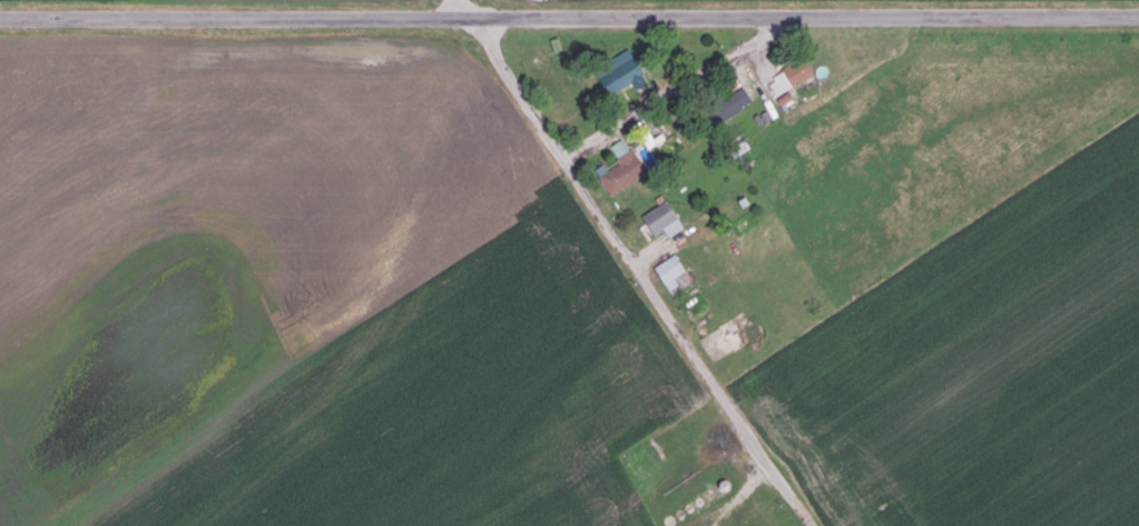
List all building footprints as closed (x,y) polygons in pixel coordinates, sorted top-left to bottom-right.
[(639,84),(646,80),(629,51),(595,71),(610,96),(636,80),(639,84)] [(813,75),(804,59),(767,80),(776,96),(813,75)] [(598,177),(610,196),(647,171),(630,147),(616,157),(619,162),(598,177)] [(668,237),(683,227),(666,200),(642,215),(654,235),(664,229),(668,237)] [(655,265),(669,294),(691,284),(677,254),(655,265)]
